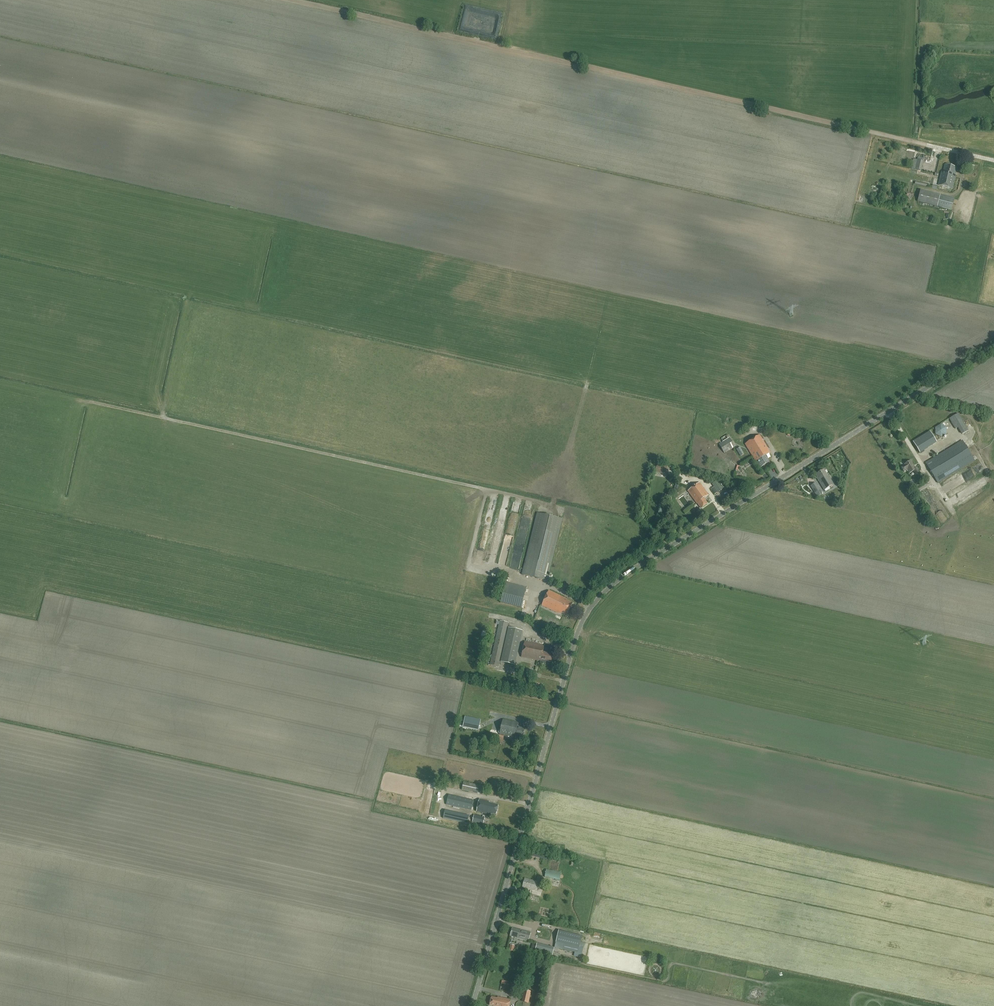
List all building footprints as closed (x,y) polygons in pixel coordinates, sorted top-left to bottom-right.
[(914,169),(921,170),(923,161),(916,160),(914,169)] [(941,174),(939,185),(953,188),(955,177),(956,175),(955,175),(956,167),(945,165),(943,174),(941,174)] [(951,210),(954,198),(940,195),(920,190),(917,201),(951,210)] [(968,430),(959,412),(950,416),(952,421),(955,419),(962,433),(968,430)] [(941,437),(947,434),(947,427),(941,424),(935,428),(935,434),(941,437)] [(913,441),(920,453),(937,442),(930,431),(913,441)] [(757,461),(760,467),(769,462),(765,456),(770,453),(760,435),(745,444),(756,461),(757,461)] [(724,453),(735,447),(730,437),(719,444),(724,453)] [(934,477),(971,454),(962,441),(926,463),(934,477)] [(907,470),(910,473),(914,471),(915,473),(919,471),(917,468),(916,468),(911,460),(904,464),(904,465),(901,467),(904,472),(907,470)] [(665,474),(667,467),(657,464),(655,472),(665,474)] [(834,484),(828,475),(827,475),(824,470),(816,474),(818,478),(817,479),(819,481),(824,490),(834,484)] [(718,492),(724,488),(722,485),(721,486),(717,480),(712,484),(718,492)] [(697,503),(701,508),(708,503),(704,498),(708,495),(699,482),(688,491),(697,503)] [(815,493),(820,490),(816,483),(811,486),(815,493)] [(547,581),(562,519),(538,513),(523,575),(547,581)] [(521,608),(526,591),(505,586),(501,602),(521,608)] [(564,598),(549,590),(542,605),(557,612),(558,611),(562,614),(563,612),(567,615),(572,603),(564,599),(564,598)] [(491,665),(499,666),(508,626),(509,622),(500,621),(491,665)] [(508,628),(501,662),(515,665),(523,631),(508,628)] [(525,641),(522,657),(541,661),(541,663),(546,664),(547,661),(552,662),(553,654),(543,652),(545,645),(525,641)] [(465,717),(464,725),(478,729),(480,720),(465,717)] [(515,737),(516,736),(523,738),(525,729),(517,727),(519,723),(503,719),(500,734),(515,737)] [(502,742),(503,737),(503,736),(496,734),(490,733),(489,739),(502,742)] [(482,786),(464,782),(462,789),(478,793),(478,791),(481,791),(482,786)] [(498,805),(489,803),(489,802),(479,799),(479,801),(449,795),(446,805),(490,815),(491,813),(496,814),(498,805)] [(467,824),(470,815),(445,810),(443,818),(467,824)] [(483,824),(485,816),(483,815),(483,817),(474,815),(472,822),(483,824)] [(560,880),(561,873),(546,870),(545,877),(560,880)] [(522,887),(535,891),(537,882),(525,878),(522,887)] [(516,937),(516,938),(529,941),(531,932),(522,930),(521,931),(513,928),(511,936),(516,937)] [(556,942),(559,943),(579,948),(582,936),(559,930),(556,942)] [(552,956),(554,948),(537,943),(535,951),(552,956)] [(578,952),(579,948),(559,943),(559,947),(578,952)] [(501,997),(501,999),(491,997),(490,1005),(494,1005),(509,1005),(511,999),(501,997)]
